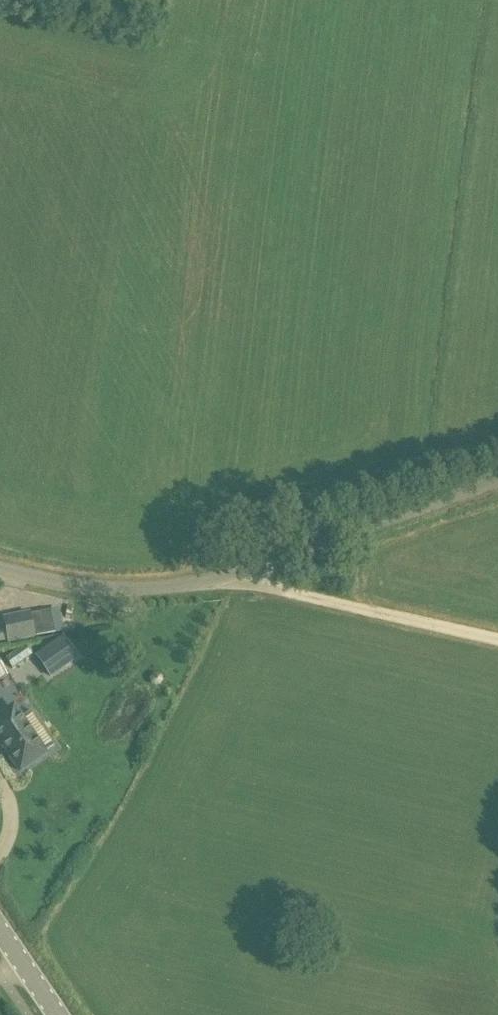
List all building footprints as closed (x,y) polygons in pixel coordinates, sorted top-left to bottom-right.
[(56,626),(53,609),(37,612),(41,629),(56,626)] [(10,644),(33,640),(29,619),(6,623),(10,644)] [(35,655),(50,679),(79,659),(63,636),(35,655)] [(46,755),(13,707),(0,716),(0,744),(20,773),(46,755)] [(32,711),(23,716),(42,747),(51,742),(32,711)] [(128,713),(119,722),(130,731),(139,722),(128,713)]
